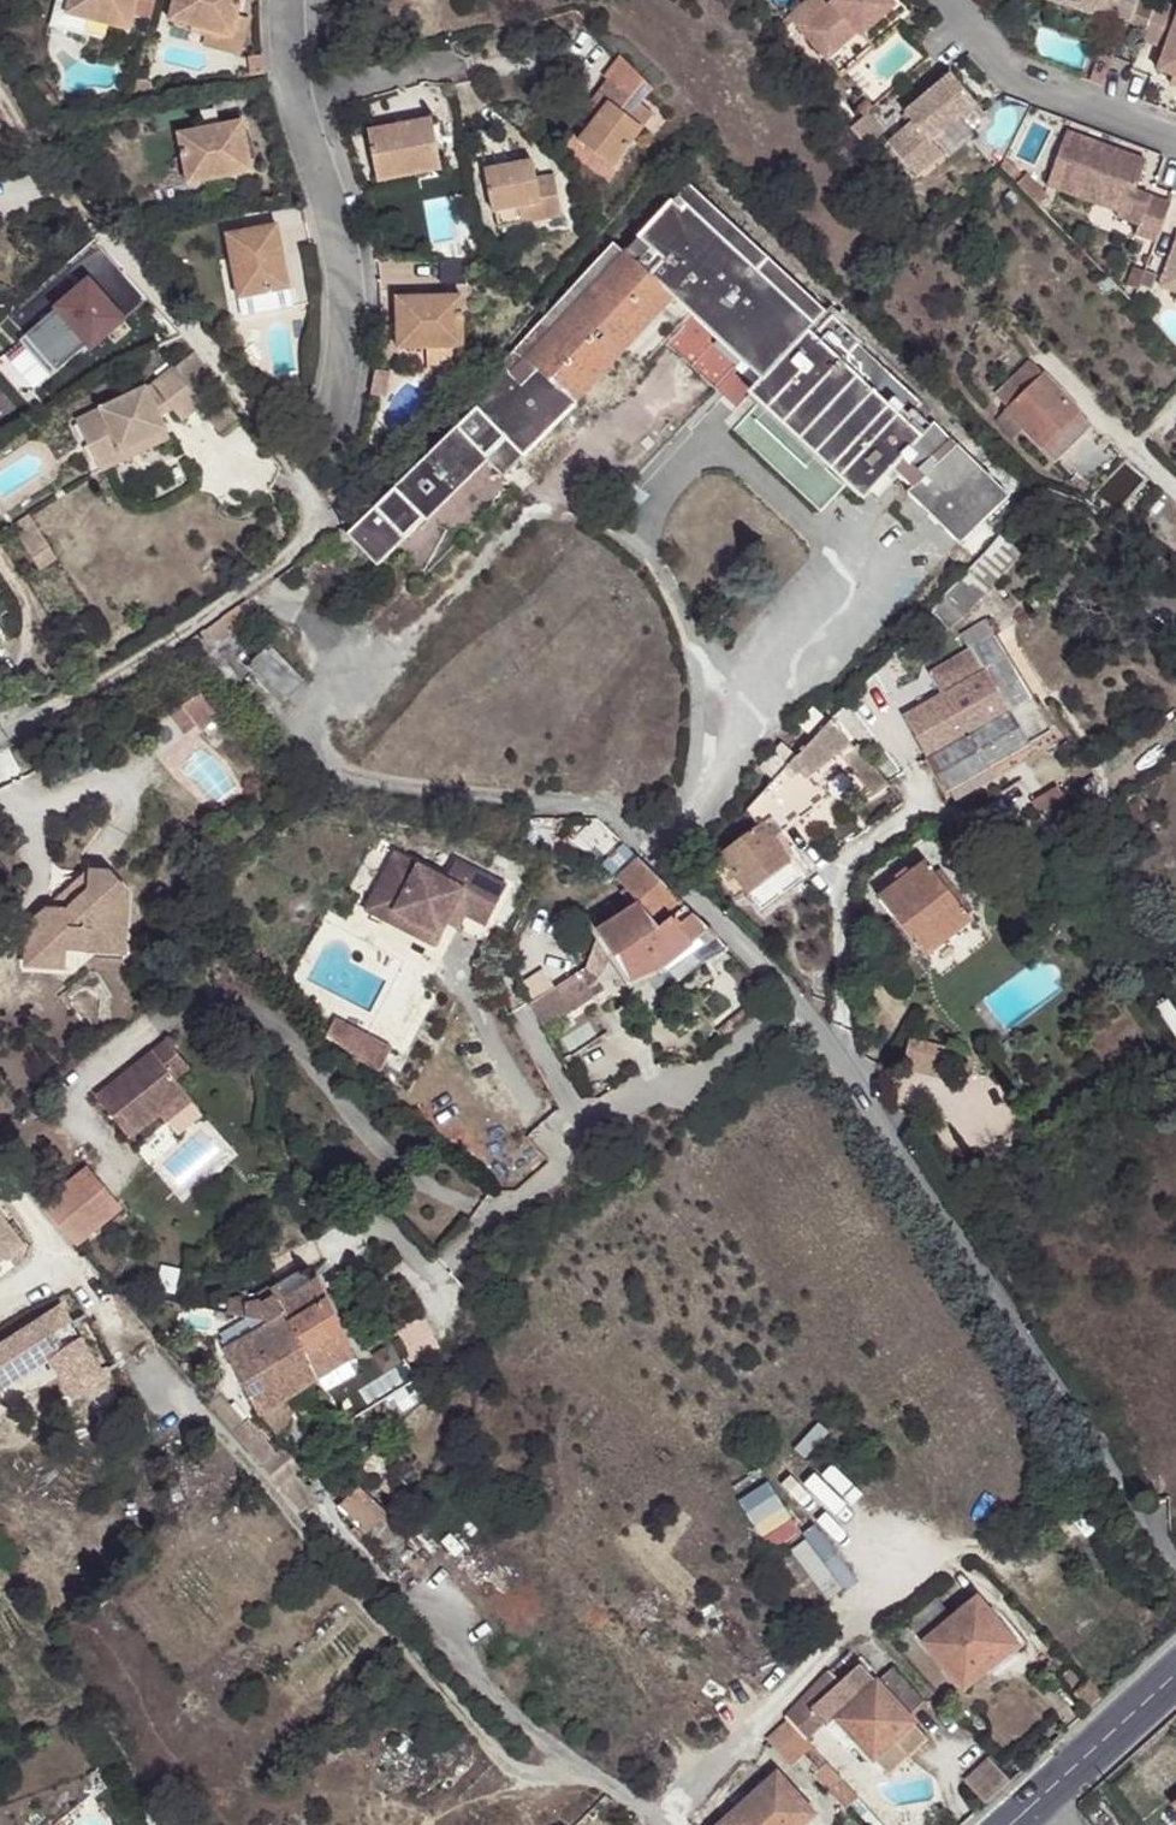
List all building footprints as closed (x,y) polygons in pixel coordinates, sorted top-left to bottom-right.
[(52,24),(83,33),(87,18),(129,29),(137,0),(58,0),(52,24)] [(232,36),(236,19),(241,0),(174,0),(169,19),(200,27),(232,36)] [(788,16),(826,60),(858,32),(861,36),(862,35),(895,6),(892,3),(890,0),(833,0),(827,5),(822,0),(805,0),(788,16)] [(1093,18),(1094,15),(1131,27),(1140,0),(1037,0),(1093,18)] [(1157,8),(1142,48),(1164,56),(1156,77),(1175,85),(1175,16),(1157,8)] [(232,36),(200,27),(197,41),(240,52),(248,22),(236,19),(232,36)] [(652,86),(619,52),(601,76),(606,80),(595,94),(608,104),(596,119),(579,141),(613,167),(653,113),(640,103),(652,86)] [(1101,58),(1091,87),(1101,90),(1112,63),(1101,58)] [(928,143),(973,106),(949,77),(903,115),(911,124),(886,145),(914,178),(939,157),(928,143)] [(584,109),(596,119),(608,104),(595,94),(584,109)] [(855,108),(861,115),(872,106),(866,99),(855,108)] [(367,131),(377,180),(441,168),(431,119),(367,131)] [(242,122),(178,133),(187,183),(251,172),(242,122)] [(1144,164),(1064,134),(1046,182),(1118,209),(1115,215),(1114,220),(1136,228),(1132,238),(1153,245),(1167,207),(1132,194),(1144,164)] [(823,310),(695,190),(723,162),(704,140),(699,137),(691,137),(659,178),(678,195),(676,200),(641,240),(638,238),(624,252),(613,242),(459,411),(454,406),(412,453),(417,458),(404,472),(407,476),(348,532),(376,564),(427,515),(424,511),(480,456),(504,480),(577,406),(574,404),(617,357),(626,365),(635,355),(627,347),(674,298),(761,383),(756,391),(871,496),(892,476),(932,432),(916,416),(923,409),(858,347),(861,345),(833,320),(819,334),(810,325),(823,310)] [(484,168),(491,210),(516,206),(519,223),(561,217),(554,181),(538,184),(532,161),(484,168)] [(1007,179),(1036,209),(1044,201),(1023,178),(1021,181),(1014,173),(1007,179)] [(1046,182),(1044,189),(1115,215),(1118,209),(1046,182)] [(516,206),(491,210),(494,227),(519,223),(516,206)] [(276,224),(226,234),(239,298),(290,288),(276,224)] [(962,244),(951,229),(942,233),(953,250),(962,244)] [(1156,290),(1175,297),(1175,237),(1156,290)] [(1143,274),(1130,270),(1123,288),(1135,293),(1143,274)] [(88,279),(25,333),(55,368),(87,343),(90,346),(121,319),(88,279)] [(397,297),(398,348),(431,347),(463,346),(462,295),(397,297)] [(55,368),(25,333),(18,338),(48,374),(55,368)] [(464,363),(463,346),(431,347),(431,364),(464,363)] [(191,350),(172,364),(196,395),(214,381),(191,350)] [(151,380),(157,387),(171,406),(178,416),(200,400),(196,395),(172,364),(151,380)] [(1058,432),(1078,412),(1033,365),(998,401),(1011,414),(1009,416),(1044,448),(1053,457),(1068,442),(1058,432)] [(388,372),(375,370),(374,373),(373,383),(386,385),(388,372)] [(373,383),(371,395),(384,397),(386,385),(373,383)] [(146,387),(77,417),(96,464),(166,435),(156,413),(147,391),(146,387)] [(157,387),(147,391),(156,413),(171,406),(157,387)] [(1095,426),(1078,412),(1058,432),(1068,442),(1053,457),(1059,462),(1095,426)] [(96,464),(77,417),(67,421),(87,469),(91,477),(170,444),(166,435),(96,464)] [(936,428),(932,432),(892,476),(905,488),(950,442),(936,428)] [(964,546),(983,528),(1021,488),(973,441),(961,453),(950,442),(905,488),(912,494),(908,497),(961,550),(964,546)] [(32,553),(50,541),(29,509),(11,520),(32,553)] [(1018,557),(997,537),(996,539),(983,528),(964,546),(977,559),(955,584),(941,598),(962,617),(1018,557)] [(57,553),(50,541),(32,553),(39,564),(57,553)] [(946,634),(962,617),(941,598),(925,615),(946,634)] [(1029,747),(1052,734),(988,624),(962,639),(970,653),(929,677),(941,697),(906,718),(950,792),(1029,747)] [(303,682),(269,648),(249,667),(282,701),(303,682)] [(800,750),(793,758),(772,782),(746,810),(751,818),(773,844),(781,838),(829,801),(820,791),(826,785),(818,776),(841,757),(844,760),(854,750),(827,721),(816,734),(800,750)] [(800,750),(816,734),(802,721),(786,736),(800,750)] [(772,782),(793,758),(780,745),(759,768),(772,782)] [(1037,759),(1029,747),(950,792),(958,805),(1037,759)] [(1053,791),(1031,804),(1057,850),(1080,834),(1053,791)] [(773,844),(751,818),(733,830),(744,847),(723,863),(735,884),(744,895),(786,867),(773,844)] [(529,831),(514,828),(511,842),(526,846),(529,831)] [(614,969),(620,965),(632,985),(662,970),(664,969),(698,945),(709,960),(728,949),(684,905),(643,857),(642,858),(629,843),(607,861),(622,876),(618,880),(626,888),(620,891),(631,909),(592,934),(595,940),(614,969)] [(399,849),(373,893),(417,919),(411,930),(435,943),(448,920),(455,908),(466,913),(487,926),(509,887),(460,859),(449,878),(399,849)] [(735,884),(723,863),(709,872),(723,893),(735,884)] [(927,864),(878,902),(891,920),(875,931),(896,958),(911,948),(923,961),(972,924),(927,864)] [(793,881),(786,867),(744,895),(758,915),(800,886),(793,881)] [(85,872),(84,892),(65,908),(45,906),(23,924),(21,950),(36,951),(48,967),(60,967),(61,949),(80,950),(97,936),(120,937),(123,894),(106,874),(85,872)] [(734,903),(744,895),(735,884),(723,893),(730,903),(734,903)] [(373,893),(367,904),(411,930),(417,919),(373,893)] [(455,908),(448,920),(459,926),(466,913),(455,908)] [(97,936),(80,950),(119,953),(120,937),(97,936)] [(585,973),(580,975),(595,1000),(606,994),(596,980),(614,969),(595,940),(585,973)] [(698,945),(664,969),(676,985),(709,960),(698,945)] [(36,951),(21,950),(20,965),(48,967),(36,951)] [(580,975),(557,991),(572,1015),(595,1000),(580,975)] [(557,991),(530,1008),(545,1033),(572,1015),(557,991)] [(909,1031),(901,1060),(949,1072),(951,1063),(956,1043),(909,1031)] [(125,1070),(95,1093),(129,1136),(159,1113),(186,1092),(175,1078),(189,1066),(167,1038),(137,1061),(136,1068),(128,1074),(125,1070)] [(889,1058),(885,1072),(898,1076),(901,1060),(889,1058)] [(136,1068),(137,1061),(125,1070),(128,1074),(136,1068)] [(186,1092),(159,1113),(164,1120),(192,1099),(186,1092)] [(83,1166),(40,1203),(75,1244),(118,1208),(83,1166)] [(22,1243),(0,1214),(0,1260),(22,1243)] [(290,1398),(324,1375),(354,1354),(319,1278),(312,1283),(304,1271),(278,1289),(275,1288),(245,1299),(232,1304),(232,1312),(256,1317),(273,1321),(232,1349),(230,1350),(266,1414),(268,1412),(281,1434),(292,1428),(298,1411),(290,1398)] [(0,1346),(0,1386),(2,1388),(62,1346),(52,1332),(71,1319),(61,1304),(0,1346)] [(273,1321),(256,1317),(228,1333),(231,1339),(228,1340),(232,1349),(273,1321)] [(52,1332),(62,1346),(81,1333),(71,1319),(52,1332)] [(358,1352),(354,1354),(324,1375),(333,1390),(342,1384),(364,1370),(363,1357),(358,1352)] [(344,1508),(369,1530),(371,1529),(384,1515),(389,1509),(374,1495),(351,1475),(341,1485),(354,1495),(344,1508)] [(413,1540),(384,1515),(371,1529),(399,1555),(413,1540)] [(803,1552),(839,1599),(853,1588),(818,1541),(803,1552)] [(803,1552),(782,1568),(817,1616),(839,1599),(803,1552)] [(984,1593),(960,1613),(930,1638),(970,1687),(1006,1657),(999,1649),(1018,1634),(1025,1628),(1018,1619),(1010,1625),(984,1593)] [(930,1638),(960,1613),(944,1594),(915,1619),(930,1638)] [(1025,1642),(1018,1634),(999,1649),(1006,1657),(1025,1642)] [(833,1673),(845,1686),(867,1665),(856,1653),(833,1673)] [(813,1742),(835,1723),(856,1746),(866,1738),(883,1756),(922,1720),(915,1713),(930,1699),(900,1666),(885,1680),(867,1665),(845,1686),(833,1673),(787,1716),(791,1719),(813,1742)] [(1089,1714),(1104,1699),(1089,1680),(1074,1695),(1089,1714)] [(798,1763),(817,1746),(813,1742),(791,1719),(773,1735),(798,1763)] [(922,1720),(883,1756),(898,1772),(937,1737),(922,1720)] [(1016,1780),(1029,1769),(1018,1756),(1005,1768),(1016,1780)] [(996,1759),(971,1782),(991,1803),(1016,1780),(1005,1768),(996,1759)] [(855,1811),(866,1801),(850,1783),(833,1764),(821,1775),(855,1811)] [(773,1773),(777,1777),(784,1770),(780,1765),(773,1773)] [(748,1805),(765,1824),(807,1824),(823,1810),(787,1768),(784,1770),(777,1777),(748,1805)] [(609,1795),(595,1809),(601,1814),(616,1800),(609,1795)] [(748,1805),(725,1824),(765,1824),(748,1805)]
